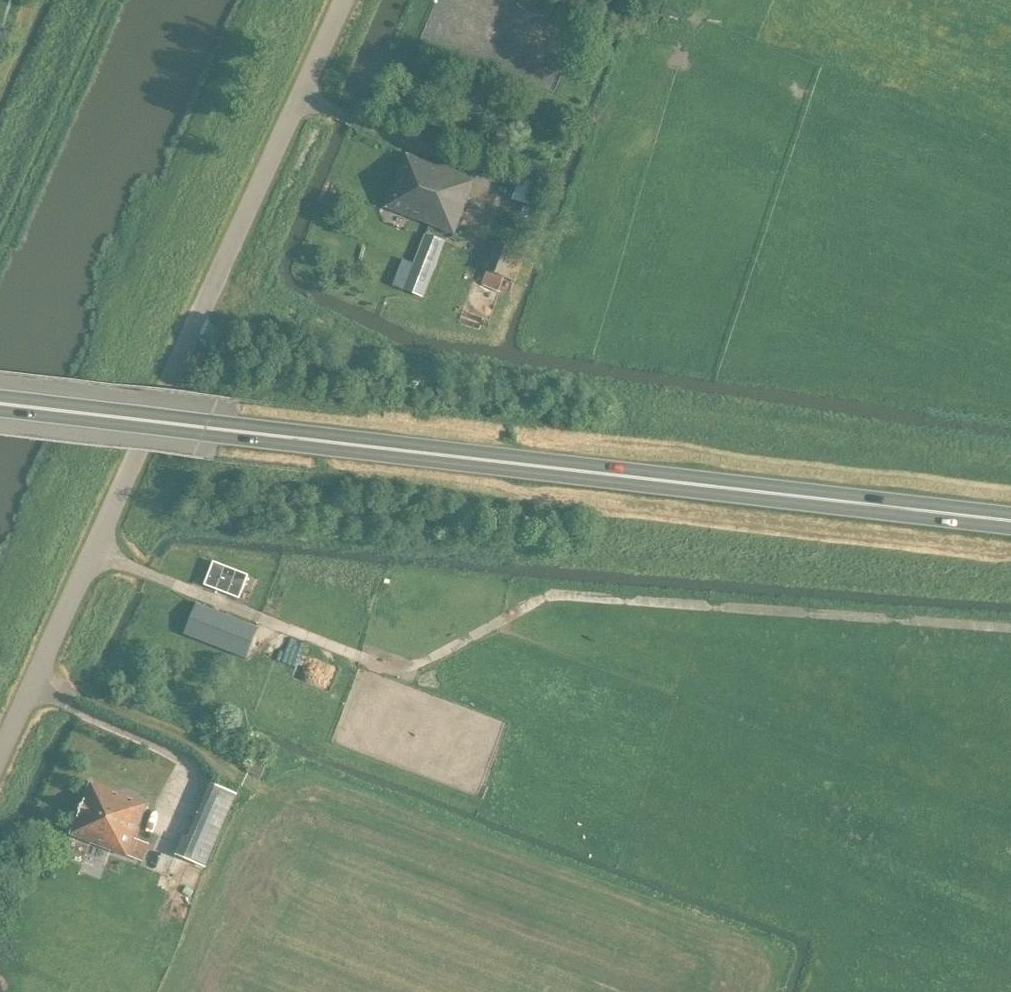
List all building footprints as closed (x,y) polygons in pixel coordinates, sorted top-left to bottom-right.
[(386,207),(455,235),(470,197),(466,196),(472,180),(408,154),(386,207)] [(540,182),(522,176),(515,197),(532,203),(540,182)] [(392,282),(391,284),(424,297),(445,242),(443,241),(424,234),(414,259),(403,254),(392,282)] [(497,242),(490,260),(480,285),(498,292),(503,278),(515,282),(526,253),(497,242)] [(213,561),(204,584),(239,598),(248,574),(213,561)] [(197,602),(184,634),(244,659),(257,627),(197,602)] [(261,776),(267,762),(253,756),(247,771),(261,776)] [(135,838),(148,804),(90,781),(69,835),(142,862),(149,843),(135,838)] [(183,834),(175,854),(206,867),(214,847),(183,834)] [(205,868),(188,862),(174,901),(191,907),(205,868)]
